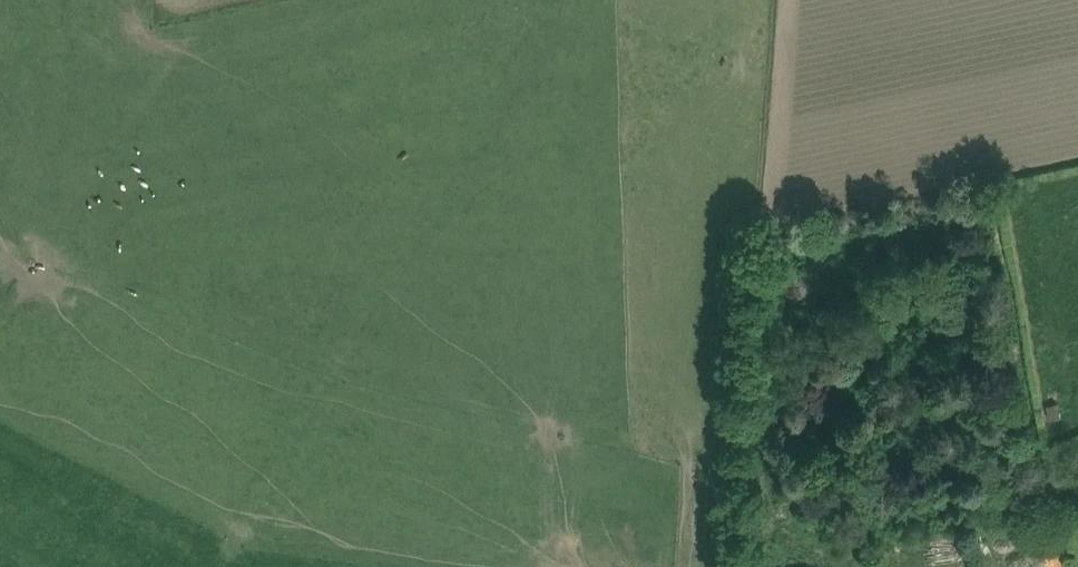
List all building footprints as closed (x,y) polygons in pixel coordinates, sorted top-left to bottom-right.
[(1057,423),(1069,421),(1066,406),(1053,408),(1057,423)] [(1018,493),(1004,497),(1007,510),(1021,506),(1018,493)]
